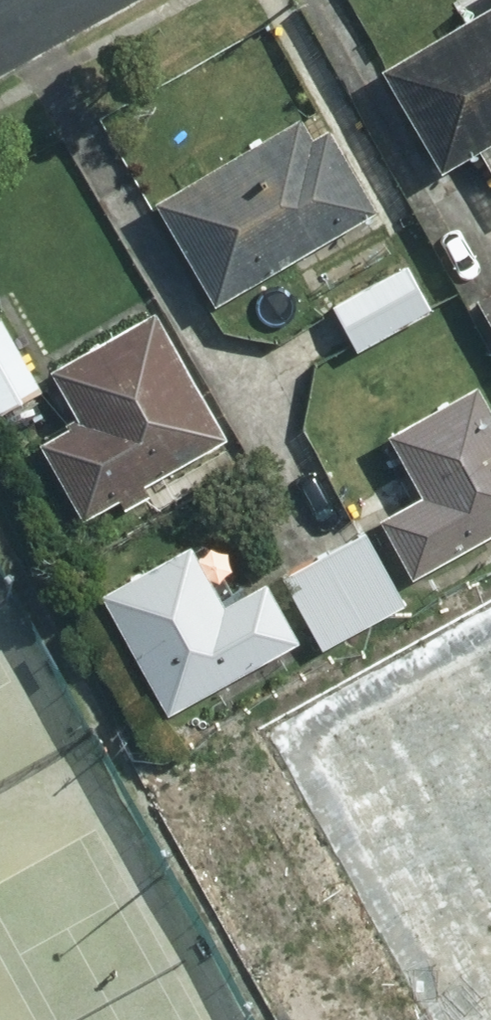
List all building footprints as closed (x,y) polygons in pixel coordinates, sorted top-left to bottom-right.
[(378,74),(435,171),(472,149),(490,182),(490,9),(378,74)] [(151,206),(207,303),(364,213),(319,136),(302,146),(291,125),(151,206)] [(404,268),(330,310),(353,350),(427,308),(404,268)] [(474,305),(490,336),(490,295),(474,305)] [(213,444),(144,319),(43,375),(70,422),(59,427),(61,432),(35,448),(75,519),(112,499),(118,510),(140,498),(134,486),(213,444)] [(37,390),(0,322),(0,411),(37,390)] [(468,395),(383,441),(417,501),(376,524),(406,577),(490,531),(490,437),(468,395)] [(363,535),(278,581),(316,650),(401,604),(363,535)] [(180,551),(96,600),(161,713),(284,643),(254,589),(216,612),(180,551)] [(218,832),(203,805),(175,820),(189,847),(218,832)] [(280,817),(204,860),(252,942),(327,899),(280,817)] [(269,960),(302,1019),(411,1019),(353,915),(269,960)]
